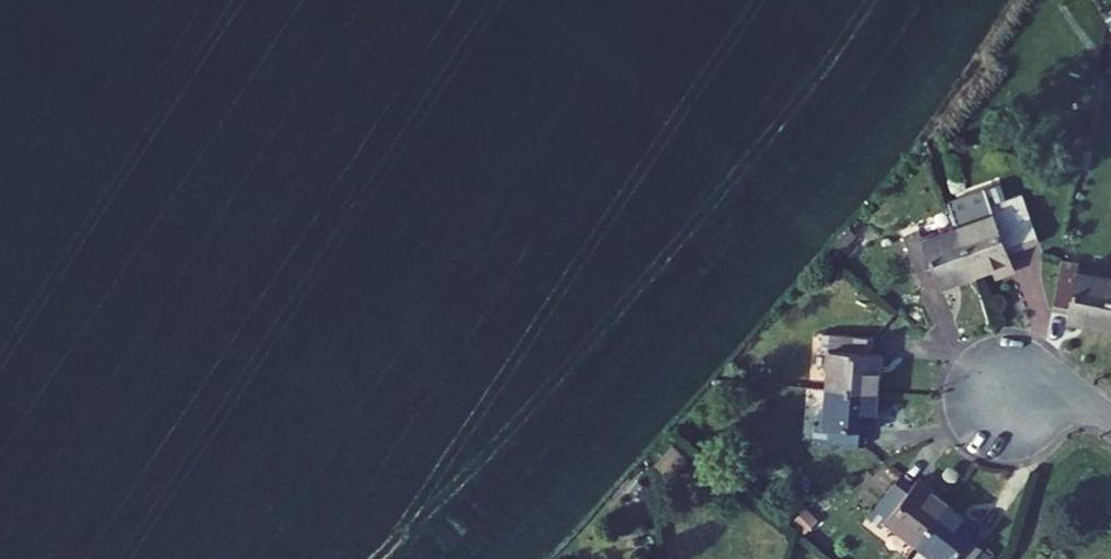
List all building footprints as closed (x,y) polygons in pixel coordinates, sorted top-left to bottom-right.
[(953,212),(959,228),(977,277),(1014,264),(1011,255),(1041,244),(1033,222),(1018,227),(1005,193),(953,212)] [(904,238),(922,288),(938,282),(941,290),(977,277),(959,228),(925,240),(922,232),(904,238)] [(834,246),(841,252),(856,235),(849,229),(834,246)] [(1052,310),(1067,313),(1066,322),(1104,329),(1110,290),(1110,278),(1076,272),(1077,263),(1061,261),(1052,310)] [(830,350),(826,387),(877,391),(880,353),(873,352),(874,337),(822,333),(821,349),(830,350)] [(815,424),(813,441),(865,445),(866,430),(874,431),(877,391),(826,387),(823,424),(815,424)] [(654,461),(660,470),(676,461),(671,451),(654,461)] [(899,478),(868,518),(881,528),(886,522),(916,545),(947,506),(916,481),(911,487),(899,478)] [(947,506),(916,545),(935,558),(974,558),(985,544),(973,535),(977,529),(947,506)]
